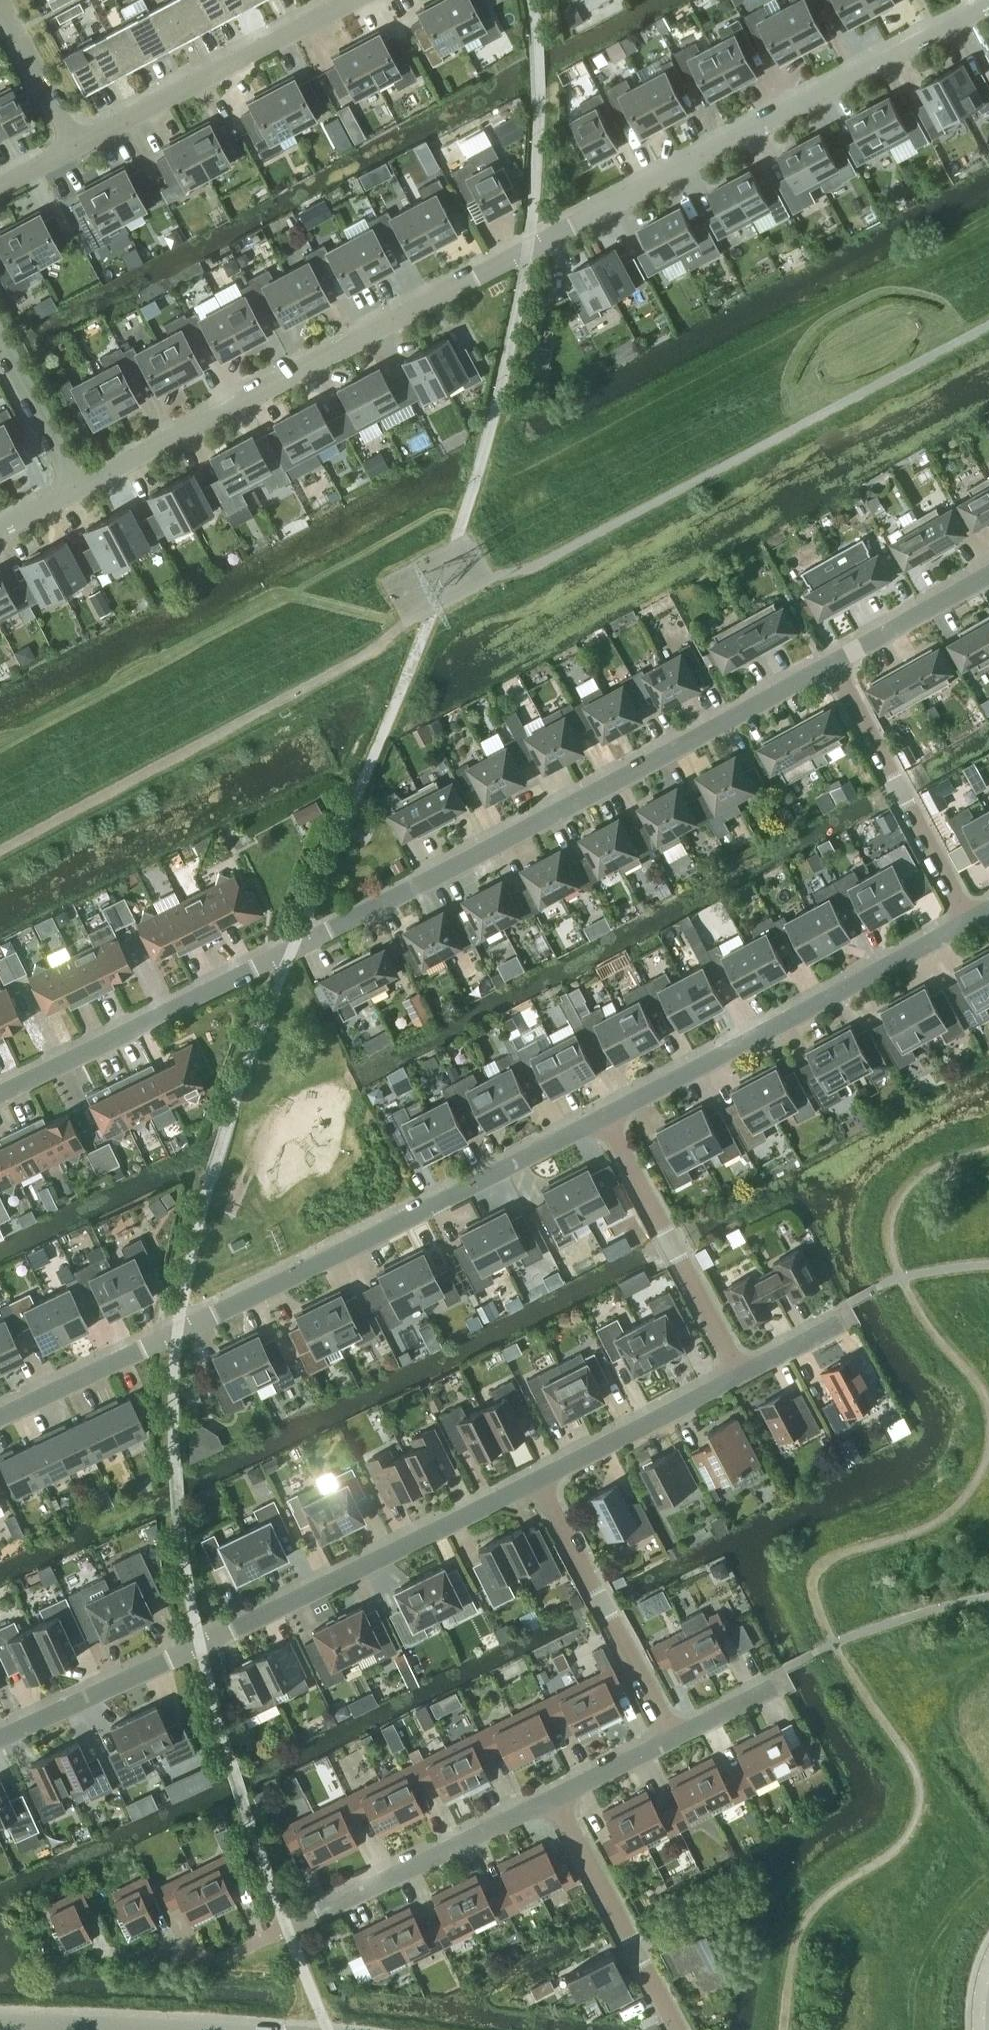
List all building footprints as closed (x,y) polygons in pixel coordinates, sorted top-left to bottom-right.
[(48,1),(53,9),(65,3),(63,0),(51,0),(48,1)] [(191,36),(172,0),(164,0),(165,1),(149,10),(169,48),(191,36)] [(191,36),(213,25),(200,0),(172,0),(191,36)] [(213,25),(234,13),(227,0),(200,0),(213,25)] [(234,13),(254,3),(252,0),(227,0),(234,13)] [(461,40),(440,0),(436,0),(427,5),(428,7),(419,12),(422,19),(421,20),(421,21),(413,25),(412,25),(411,25),(424,50),(436,44),(440,52),(461,40)] [(461,40),(477,32),(483,42),(500,33),(483,0),(440,0),(461,40)] [(731,0),(724,0),(720,3),(722,7),(729,9),(734,7),(731,0)] [(783,9),(804,49),(806,48),(808,51),(825,42),(823,39),(826,37),(812,12),(813,11),(821,6),(824,12),(825,12),(819,0),(792,0),(794,3),(783,9)] [(873,12),(867,0),(839,0),(851,24),(873,12)] [(873,12),(875,11),(877,14),(894,5),(892,2),(895,1),(894,0),(867,0),(873,12)] [(67,8),(72,16),(84,10),(79,2),(67,8)] [(782,60),(804,49),(783,9),(771,15),(766,4),(745,15),(761,45),(762,45),(759,39),(767,35),(768,36),(768,35),(782,60)] [(147,6),(125,17),(148,59),(169,48),(149,10),(147,6)] [(567,12),(574,26),(585,21),(577,6),(567,12)] [(60,23),(72,16),(67,8),(55,15),(60,23)] [(663,33),(671,29),(665,16),(656,20),(663,33)] [(123,24),(108,32),(128,70),(148,59),(125,17),(120,20),(123,24)] [(725,40),(713,46),(735,86),(737,84),(739,87),(755,79),(754,75),(756,74),(743,49),(744,48),(743,48),(751,43),(754,49),(756,48),(740,18),(719,29),(725,40)] [(91,36),(84,39),(107,81),(128,70),(108,32),(93,40),(91,36)] [(367,37),(354,43),(376,85),(393,77),(398,87),(415,78),(393,35),(392,36),(392,37),(384,41),(383,40),(381,41),(378,34),(368,39),(367,37)] [(638,48),(631,35),(623,39),(630,52),(638,48)] [(83,93),(107,81),(84,39),(78,43),(80,46),(63,55),(83,93)] [(713,97),(735,86),(713,46),(702,52),(696,41),(676,52),(692,82),(693,82),(690,76),(698,72),(699,72),(713,97)] [(612,60),(626,53),(620,42),(607,50),(612,60)] [(355,97),(376,85),(354,43),(342,50),(343,52),(334,57),(338,65),(336,66),(328,71),(328,70),(326,71),(339,95),(351,89),(355,97)] [(665,71),(644,83),(665,122),(668,121),(669,124),(686,115),(684,112),(687,111),(674,85),(674,84),(682,80),(685,86),(686,85),(672,59),(662,64),(665,71)] [(942,74),(963,114),(980,105),(983,111),(988,108),(988,85),(984,77),(973,83),(963,63),(942,74)] [(942,125),(963,114),(942,74),(921,86),(931,105),(920,111),(926,123),(938,117),(942,125)] [(643,134),(665,122),(644,83),(633,89),(627,78),(606,89),(622,119),(624,118),(620,113),(629,108),(629,109),(630,109),(643,134)] [(282,81),(270,88),(292,130),(314,118),(310,111),(321,105),(308,80),(307,81),(299,86),(299,85),(297,86),(293,79),(283,84),(282,81)] [(19,82),(11,87),(27,117),(35,112),(19,82)] [(8,131),(7,132),(8,133),(29,121),(27,117),(11,87),(10,85),(0,90),(0,116),(8,131)] [(276,138),(292,130),(270,88),(257,95),(258,97),(249,102),(253,109),(251,110),(251,111),(243,115),(242,115),(264,158),(282,149),(276,138)] [(592,152),(595,159),(618,148),(604,122),(605,122),(605,121),(613,117),(616,122),(617,122),(601,91),(580,102),(586,113),(574,120),(583,136),(574,141),(583,157),(592,152)] [(903,120),(890,95),(870,107),(891,146),(899,161),(919,150),(917,146),(929,140),(915,114),(903,120)] [(490,110),(496,123),(516,114),(511,101),(490,110)] [(870,157),(891,146),(870,107),(849,118),(862,141),(850,148),(857,159),(868,153),(870,157)] [(352,144),(337,116),(324,124),(338,152),(352,144)] [(515,117),(497,126),(507,145),(524,135),(515,117)] [(197,126),(185,133),(207,175),(229,163),(225,156),(236,150),(223,125),(222,126),(214,131),(214,130),(212,131),(208,124),(199,129),(197,126)] [(354,124),(346,128),(352,138),(360,134),(354,124)] [(185,187),(207,175),(185,133),(172,139),(174,142),(164,147),(168,154),(166,155),(167,156),(158,160),(157,160),(170,185),(181,179),(185,187)] [(834,156),(821,133),(800,144),(821,183),(822,182),(825,188),(830,189),(844,182),(845,178),(857,172),(845,150),(834,156)] [(429,149),(427,145),(425,140),(414,146),(416,150),(418,154),(429,149)] [(809,189),(821,183),(800,144),(780,155),(792,178),(781,184),(795,211),(815,200),(809,189)] [(511,184),(502,167),(493,172),(489,165),(477,171),(471,160),(451,171),(467,202),(468,201),(465,195),(473,191),(474,192),(474,191),(488,217),(510,205),(502,188),(511,184)] [(113,171),(100,178),(122,220),(144,208),(140,201),(151,195),(138,170),(137,171),(138,171),(129,176),(129,175),(127,176),(123,169),(114,174),(113,171)] [(752,170),(731,181),(752,220),(772,209),(778,220),(790,214),(776,187),(764,193),(752,170)] [(100,232),(122,220),(100,178),(88,185),(89,187),(79,192),(83,199),(82,200),(82,201),(74,206),(73,205),(72,205),(85,230),(96,224),(100,232)] [(423,200),(415,204),(436,244),(437,247),(454,238),(452,235),(455,234),(442,209),(443,208),(442,207),(450,203),(454,209),(455,208),(438,178),(418,189),(423,200)] [(731,231),(752,220),(731,181),(710,192),(723,215),(711,221),(717,233),(729,227),(731,231)] [(387,210),(377,215),(391,242),(389,237),(389,236),(397,231),(397,232),(398,232),(411,257),(436,244),(415,204),(391,217),(387,210)] [(661,217),(682,257),(703,246),(701,242),(712,236),(706,224),(694,230),(682,206),(661,217)] [(881,210),(882,212),(885,218),(892,215),(888,208),(887,206),(881,210)] [(315,223),(307,209),(298,214),(306,228),(315,223)] [(28,216),(15,223),(38,265),(59,253),(55,246),(67,240),(54,215),(52,216),(53,216),(45,221),(44,220),(42,221),(38,214),(29,219),(28,216)] [(370,228),(351,238),(372,278),(374,281),(390,272),(389,269),(392,268),(378,242),(379,242),(379,241),(387,237),(387,238),(388,237),(390,242),(391,242),(377,215),(366,221),(370,228)] [(659,264),(661,268),(682,257),(661,217),(640,228),(653,252),(641,258),(648,270),(659,264)] [(38,265),(15,223),(3,229),(4,232),(0,234),(0,274),(10,293),(27,284),(22,273),(38,265)] [(323,244),(313,249),(327,276),(328,275),(325,270),(325,269),(333,265),(334,266),(334,265),(348,291),(372,278),(351,238),(327,251),(323,244)] [(615,248),(594,259),(615,298),(635,287),(631,279),(643,273),(636,261),(625,267),(615,248)] [(307,262),(287,272),(308,312),(310,315),(327,306),(325,303),(328,301),(315,276),(315,275),(323,270),(324,271),(327,276),(313,249),(303,255),(307,262)] [(246,265),(248,258),(245,253),(237,258),(241,267),(246,265)] [(225,270),(233,272),(239,270),(233,259),(223,265),(225,270)] [(583,289),(572,295),(580,311),(580,310),(586,321),(593,317),(594,317),(601,313),(598,307),(615,298),(594,259),(573,270),(583,289)] [(284,324),(308,312),(287,272),(274,279),(268,268),(247,279),(249,283),(264,310),(264,309),(262,304),(262,303),(270,299),(270,300),(271,299),(284,324)] [(224,306),(245,345),(247,349),(263,340),(262,337),(264,335),(251,310),(252,309),(251,309),(260,304),(260,305),(263,310),(264,310),(249,283),(239,289),(243,296),(224,306)] [(221,358),(245,345),(224,306),(200,318),(196,311),(186,317),(200,343),(201,343),(198,338),(198,337),(206,333),(207,333),(221,358)] [(160,339),(181,379),(183,382),(200,373),(198,370),(201,369),(187,344),(188,343),(188,342),(196,338),(196,339),(197,339),(199,344),(200,343),(186,317),(184,313),(163,324),(169,335),(160,339)] [(445,338),(424,349),(445,388),(462,379),(465,386),(473,382),(473,381),(480,378),(475,367),(467,351),(455,357),(445,338)] [(157,392),(181,379),(160,339),(136,352),(133,345),(131,346),(122,350),(136,377),(137,377),(134,372),(135,372),(134,371),(143,366),(143,367),(144,367),(157,392)] [(122,350),(131,346),(128,340),(119,344),(120,346),(122,350)] [(106,368),(96,373),(118,413),(119,416),(136,407),(134,404),(137,403),(124,377),(124,376),(132,372),(133,373),(133,372),(136,377),(122,350),(120,346),(100,357),(106,368)] [(537,363),(548,365),(551,349),(540,347),(537,363)] [(414,379),(403,385),(409,397),(420,391),(424,399),(445,388),(424,349),(404,360),(414,379)] [(379,367),(358,378),(379,418),(400,407),(398,403),(409,397),(403,385),(391,391),(379,367)] [(93,426),(118,413),(96,373),(73,386),(69,379),(59,384),(73,411),(74,410),(71,404),(79,400),(79,401),(80,400),(93,426)] [(350,413),(339,419),(345,431),(356,425),(358,429),(379,418),(358,378),(338,389),(350,413)] [(345,431),(339,419),(328,425),(315,401),(295,412),(315,452),(336,440),(334,437),(345,431)] [(4,473),(5,476),(22,467),(21,464),(23,463),(10,438),(11,437),(10,436),(19,432),(22,438),(23,437),(7,407),(0,410),(0,466),(4,473)] [(315,452),(295,412),(274,423),(287,447),(275,453),(282,465),(290,479),(321,463),(315,452)] [(282,465),(275,453),(264,459),(252,435),(231,446),(252,485),(264,479),(269,490),(290,479),(282,465)] [(240,492),(252,485),(231,446),(210,457),(223,481),(212,487),(218,498),(218,499),(226,513),(246,502),(240,492)] [(377,455),(363,462),(371,477),(385,470),(377,455)] [(191,473),(170,484),(191,523),(211,512),(207,504),(218,499),(218,498),(212,487),(201,493),(191,473)] [(988,526),(988,482),(986,478),(968,489),(968,490),(969,489),(973,497),(961,503),(974,526),(986,520),(988,524),(988,526)] [(159,514),(148,520),(154,532),(166,526),(170,534),(191,523),(170,484),(149,495),(159,514)] [(867,503),(875,518),(886,513),(878,497),(867,503)] [(937,506),(919,517),(940,554),(958,543),(958,542),(957,542),(954,538),(966,531),(953,508),(941,515),(937,508),(938,507),(937,506)] [(127,507),(106,518),(127,557),(148,546),(143,538),(154,532),(148,520),(137,526),(127,507)] [(921,564),(940,554),(919,517),(900,527),(900,529),(901,528),(905,535),(893,542),(907,565),(918,558),(921,563),(920,563),(921,564)] [(96,548),(85,554),(91,566),(102,560),(106,568),(127,557),(106,518),(85,529),(96,548)] [(63,541),(43,552),(64,591),(84,580),(80,572),(91,566),(85,554),(74,560),(63,541)] [(869,548),(839,565),(858,600),(889,583),(888,581),(887,582),(885,579),(891,576),(879,554),(873,557),(869,550),(870,549),(869,548)] [(32,582),(21,588),(27,600),(38,594),(43,602),(64,591),(43,552),(41,553),(39,550),(29,556),(31,558),(22,563),(32,582)] [(828,617),(858,600),(839,565),(808,582),(809,583),(810,583),(814,590),(808,593),(821,615),(826,612),(828,615),(827,616),(828,617)] [(18,609),(16,606),(27,600),(21,588),(10,594),(0,575),(0,619),(18,609)] [(89,595),(95,606),(105,600),(100,590),(89,595)] [(775,601),(744,618),(763,653),(794,636),(793,635),(792,635),(791,632),(796,629),(784,607),(778,610),(774,603),(776,602),(775,601)] [(808,604),(801,608),(807,619),(814,614),(808,604)] [(978,621),(988,641),(988,614),(978,621)] [(733,669),(763,653),(744,618),(714,634),(714,636),(715,635),(719,642),(713,646),(726,668),(731,665),(733,668),(732,668),(733,669)] [(988,663),(988,641),(978,621),(959,631),(959,632),(960,632),(963,637),(951,643),(964,666),(976,660),(980,667),(979,667),(980,668),(988,663)] [(682,653),(664,663),(683,699),(683,698),(683,697),(701,687),(692,672),(703,666),(690,643),(679,649),(682,653)] [(933,646),(902,663),(922,698),(952,681),(952,680),(951,680),(946,673),(952,670),(940,648),(934,651),(932,648),(933,647),(933,646)] [(712,649),(705,653),(711,664),(718,661),(712,649)] [(682,699),(683,699),(664,663),(645,673),(643,669),(632,675),(645,697),(655,692),(663,707),(681,697),(682,699)] [(891,715),(922,698),(902,663),(872,680),(872,682),(874,681),(875,684),(870,687),(882,709),(888,706),(892,713),(891,714),(891,715)] [(624,685),(606,695),(625,730),(624,728),(642,719),(634,703),(645,697),(632,675),(621,680),(624,685)] [(585,700),(574,706),(586,729),(597,723),(605,739),(623,729),(624,731),(625,730),(606,695),(605,695),(600,687),(583,697),(585,700)] [(586,729),(574,706),(545,722),(547,726),(566,761),(567,761),(566,760),(584,750),(576,734),(586,729)] [(825,707),(794,723),(813,758),(844,742),(843,740),(842,741),(838,734),(844,730),(832,708),(826,711),(824,708),(825,708),(825,707)] [(436,719),(430,722),(435,733),(442,730),(436,719)] [(782,775),(813,758),(794,723),(763,740),(764,741),(765,741),(767,744),(761,747),(773,769),(779,766),(783,774),(782,774),(782,775)] [(566,762),(566,761),(547,726),(529,736),(527,731),(516,737),(528,760),(538,754),(547,770),(565,760),(566,762)] [(517,765),(528,760),(516,737),(505,743),(507,747),(489,757),(508,792),(508,791),(526,781),(517,765)] [(907,762),(918,756),(912,745),(901,751),(907,762)] [(717,763),(717,764),(735,799),(754,789),(757,794),(768,788),(755,765),(745,771),(736,755),(718,765),(717,763)] [(507,793),(508,792),(489,757),(471,766),(468,762),(457,768),(469,791),(480,785),(488,801),(506,791),(507,793)] [(444,758),(438,762),(442,769),(448,766),(444,758)] [(708,791),(697,797),(709,820),(720,813),(718,809),(735,799),(717,764),(716,764),(717,766),(699,775),(708,791)] [(438,779),(419,789),(438,827),(457,817),(456,816),(454,812),(466,805),(453,782),(441,788),(438,781),(438,779)] [(843,781),(832,787),(839,802),(850,796),(843,781)] [(945,797),(937,783),(921,792),(932,812),(944,806),(940,800),(945,797)] [(698,825),(709,820),(697,797),(686,802),(678,787),(660,796),(659,795),(677,831),(696,821),(698,825)] [(419,837),(438,827),(419,789),(404,797),(396,791),(384,797),(405,837),(417,831),(419,836),(419,837)] [(649,822),(639,828),(651,851),(662,845),(660,840),(677,831),(659,795),(658,796),(659,797),(641,807),(649,822)] [(316,798),(301,806),(307,817),(322,809),(316,798)] [(823,805),(826,810),(837,804),(835,798),(823,805)] [(988,861),(988,815),(987,811),(975,817),(969,806),(949,818),(963,844),(974,838),(987,862),(988,861)] [(880,815),(888,830),(899,824),(891,809),(880,815)] [(601,826),(600,826),(619,862),(625,873),(643,863),(640,857),(651,851),(639,828),(628,834),(620,818),(602,828),(601,826)] [(601,872),(619,862),(600,826),(600,827),(601,828),(583,838),(591,854),(580,859),(592,882),(603,876),(601,872)] [(883,868),(873,873),(894,913),(915,901),(902,878),(920,868),(905,842),(877,857),(883,868)] [(543,857),(542,857),(561,893),(579,883),(581,888),(592,882),(580,859),(570,865),(561,849),(543,859),(543,857)] [(542,903),(561,893),(542,857),(541,858),(542,859),(524,869),(532,884),(522,890),(534,913),(545,907),(542,903)] [(855,869),(835,880),(849,907),(859,902),(872,925),(894,913),(873,873),(861,880),(855,869)] [(243,923),(263,913),(252,890),(244,894),(234,875),(231,876),(219,872),(215,884),(202,891),(219,925),(239,915),(243,923)] [(523,919),(534,913),(522,890),(511,896),(503,880),(485,889),(484,888),(502,924),(520,914),(523,919)] [(839,912),(849,907),(835,880),(814,892),(820,903),(810,908),(830,948),(852,936),(839,912)] [(502,924),(484,888),(483,888),(484,890),(466,899),(474,915),(463,921),(475,944),(486,938),(484,934),(502,924)] [(219,925),(202,891),(180,902),(201,944),(218,935),(214,927),(219,925)] [(124,924),(135,919),(124,896),(113,902),(124,924)] [(124,924),(113,902),(102,907),(112,930),(124,924)] [(201,944),(180,902),(158,913),(175,947),(180,945),(184,952),(201,944)] [(52,912),(59,925),(65,922),(68,914),(64,906),(52,912)] [(809,960),(830,948),(810,908),(788,920),(785,915),(775,920),(785,942),(796,936),(809,960)] [(153,958),(175,947),(158,913),(156,914),(144,910),(140,922),(136,923),(153,958)] [(425,918),(425,919),(443,955),(462,945),(464,949),(475,944),(463,921),(453,926),(444,911),(426,920),(425,918)] [(776,947),(785,942),(775,920),(772,915),(751,926),(757,937),(747,943),(767,982),(789,971),(776,947)] [(425,964),(443,955),(425,919),(424,919),(425,921),(407,930),(415,946),(405,951),(416,974),(427,968),(425,964)] [(709,949),(695,922),(685,927),(699,954),(709,949)] [(96,944),(94,945),(111,979),(133,969),(116,934),(112,936),(100,932),(96,944)] [(15,950),(12,944),(4,940),(0,942),(0,944),(5,954),(15,950)] [(745,994),(767,982),(747,943),(724,955),(718,944),(709,949),(722,976),(732,970),(745,994)] [(94,945),(72,955),(92,997),(110,989),(106,981),(111,979),(94,945)] [(371,948),(352,958),(372,996),(391,986),(390,985),(389,985),(386,978),(398,972),(386,948),(374,954),(371,950),(372,949),(371,948)] [(704,966),(683,977),(703,1016),(725,1005),(712,981),(722,976),(709,949),(699,954),(698,955),(704,966)] [(977,954),(988,976),(988,950),(988,951),(987,949),(977,954)] [(26,972),(15,950),(5,954),(5,955),(15,977),(26,972)] [(988,1002),(988,976),(977,954),(967,959),(969,962),(957,968),(963,979),(952,985),(974,1025),(988,1016),(988,1013),(984,1004),(988,1002)] [(15,977),(5,955),(0,957),(0,973),(4,982),(15,977)] [(72,955),(50,966),(66,1001),(71,998),(75,1006),(92,997),(72,955)] [(324,980),(337,1003),(345,1019),(359,1012),(355,1004),(372,996),(352,958),(333,968),(334,969),(337,973),(324,980)] [(45,1011),(66,1001),(50,966),(48,967),(36,963),(32,975),(28,977),(45,1011)] [(491,973),(498,987),(508,981),(501,968),(491,973)] [(667,971),(645,983),(659,1009),(669,1004),(681,1028),(703,1016),(683,977),(673,982),(667,971)] [(659,1009),(645,983),(624,994),(630,1005),(619,1010),(639,1050),(661,1039),(649,1015),(659,1009)] [(913,990),(903,995),(925,1037),(942,1028),(948,1039),(965,1029),(943,990),(932,996),(926,985),(914,992),(913,990)] [(2,1032),(23,1021),(7,987),(3,989),(0,988),(0,1028),(2,1032)] [(419,991),(403,1000),(417,1026),(433,1018),(419,991)] [(910,1045),(925,1037),(903,995),(893,1000),(895,1003),(883,1009),(888,1020),(877,1026),(899,1065),(916,1056),(910,1045)] [(617,1062),(639,1050),(619,1010),(607,1016),(601,1006),(581,1016),(584,1022),(595,1043),(605,1038),(617,1062)] [(573,1026),(582,1021),(576,1009),(566,1014),(573,1026)] [(519,1026),(513,1015),(504,1020),(509,1031),(519,1026)] [(585,1048),(595,1043),(584,1022),(574,1027),(576,1033),(555,1044),(575,1084),(597,1072),(585,1048)] [(838,1030),(829,1035),(851,1077),(867,1069),(873,1079),(890,1070),(876,1044),(865,1050),(852,1026),(840,1032),(838,1030)] [(392,1040),(387,1029),(376,1035),(379,1040),(368,1046),(371,1051),(392,1040)] [(836,1086),(851,1077),(829,1035),(819,1041),(820,1043),(808,1049),(814,1060),(803,1066),(824,1106),(841,1097),(836,1086)] [(510,1052),(513,1058),(520,1055),(517,1049),(511,1038),(510,1036),(504,1040),(510,1052)] [(554,1095),(575,1084),(555,1044),(543,1050),(538,1039),(517,1049),(520,1055),(531,1076),(541,1071),(554,1095)] [(176,1060),(156,1070),(172,1105),(187,1098),(197,1102),(200,1091),(205,1089),(195,1069),(203,1065),(192,1043),(172,1053),(176,1060)] [(501,1072),(491,1077),(511,1117),(533,1105),(521,1081),(531,1076),(520,1055),(513,1058),(510,1052),(495,1060),(501,1072)] [(170,1106),(172,1105),(156,1070),(151,1073),(147,1065),(129,1073),(150,1116),(152,1115),(158,1127),(176,1118),(170,1106)] [(455,1080),(462,1076),(456,1065),(449,1069),(455,1080)] [(764,1070),(754,1075),(776,1118),(793,1109),(799,1120),(816,1111),(794,1071),(783,1077),(777,1066),(765,1073),(764,1070)] [(450,1075),(445,1071),(439,1074),(439,1081),(444,1084),(450,1081),(450,1075)] [(489,1128),(511,1117),(491,1077),(480,1083),(474,1072),(454,1082),(467,1109),(477,1104),(489,1128)] [(111,1092),(128,1127),(150,1116),(129,1073),(112,1082),(116,1090),(111,1092)] [(396,1081),(401,1091),(414,1085),(408,1075),(396,1081)] [(761,1126),(776,1118),(754,1075),(745,1081),(746,1083),(734,1089),(739,1100),(728,1106),(750,1146),(767,1137),(761,1126)] [(448,1098),(427,1109),(447,1149),(469,1138),(457,1114),(467,1109),(454,1082),(443,1087),(448,1098)] [(124,1128),(128,1127),(111,1092),(108,1084),(86,1095),(106,1137),(111,1135),(121,1138),(124,1128)] [(371,1089),(375,1098),(384,1094),(380,1085),(371,1089)] [(690,1110),(680,1115),(702,1157),(718,1149),(724,1160),(741,1151),(720,1111),(709,1117),(703,1106),(691,1112),(690,1110)] [(425,1161),(447,1149),(427,1109),(411,1118),(405,1107),(388,1115),(402,1142),(413,1137),(425,1161)] [(68,1113),(46,1123),(63,1158),(65,1157),(77,1161),(81,1149),(85,1147),(68,1113)] [(686,1166),(702,1157),(680,1115),(670,1120),(671,1123),(659,1129),(672,1153),(660,1159),(674,1186),(692,1177),(686,1166)] [(63,1158),(46,1123),(41,1126),(38,1118),(20,1127),(41,1169),(63,1158)] [(20,1127),(3,1135),(7,1143),(2,1145),(18,1180),(41,1169),(20,1127)] [(174,1133),(165,1138),(170,1147),(179,1142),(174,1133)] [(121,1164),(110,1140),(98,1146),(109,1169),(110,1169),(120,1164),(121,1164)] [(18,1180),(2,1145),(0,1146),(0,1189),(0,1188),(12,1193),(16,1181),(18,1180)] [(109,1169),(98,1146),(86,1152),(96,1175),(109,1169)] [(120,1164),(110,1169),(115,1179),(125,1175),(120,1164)] [(573,1171),(563,1176),(585,1218),(601,1210),(607,1221),(624,1212),(610,1185),(599,1191),(586,1167),(574,1173),(573,1171)] [(75,1186),(70,1175),(66,1177),(64,1182),(68,1189),(75,1186)] [(569,1227),(585,1218),(563,1176),(553,1181),(555,1184),(543,1190),(548,1201),(537,1207),(558,1247),(575,1238),(569,1227)] [(169,1204),(175,1200),(168,1190),(162,1194),(169,1204)] [(0,1195),(0,1221),(10,1217),(0,1195)] [(54,1195),(46,1200),(51,1210),(59,1206),(54,1195)] [(491,1213),(481,1218),(503,1261),(519,1252),(525,1263),(542,1255),(521,1214),(510,1220),(505,1209),(492,1216),(491,1213)] [(487,1269),(503,1261),(481,1218),(472,1223),(473,1226),(461,1232),(466,1243),(455,1248),(475,1289),(493,1280),(487,1269)] [(638,1245),(650,1240),(643,1227),(632,1232),(638,1245)] [(246,1243),(243,1236),(231,1243),(234,1249),(246,1243)] [(128,1258),(112,1266),(131,1307),(153,1296),(141,1272),(153,1266),(140,1239),(122,1247),(128,1258)] [(27,1252),(34,1266),(50,1259),(43,1244),(27,1252)] [(713,1262),(707,1251),(705,1247),(699,1251),(695,1253),(703,1268),(713,1262)] [(776,1268),(764,1274),(776,1295),(787,1289),(793,1300),(818,1286),(798,1249),(773,1263),(776,1268)] [(409,1255),(399,1260),(421,1302),(442,1292),(448,1303),(459,1297),(446,1270),(434,1276),(422,1251),(410,1257),(409,1255)] [(399,1313),(421,1302),(399,1260),(389,1265),(390,1267),(378,1273),(390,1298),(379,1303),(390,1325),(402,1319),(399,1313)] [(73,1271),(76,1277),(86,1298),(97,1293),(109,1317),(131,1307),(112,1266),(100,1272),(94,1261),(73,1271)] [(558,1269),(543,1277),(550,1292),(566,1284),(558,1269)] [(644,1269),(641,1270),(618,1282),(619,1282),(623,1290),(625,1295),(650,1282),(648,1277),(644,1269)] [(764,1301),(776,1295),(764,1274),(753,1280),(750,1275),(725,1288),(745,1325),(770,1312),(764,1301)] [(68,1287),(47,1297),(66,1338),(88,1327),(76,1303),(86,1298),(76,1277),(66,1282),(68,1287)] [(655,1315),(639,1323),(657,1360),(665,1356),(666,1358),(667,1359),(669,1360),(670,1360),(672,1361),(673,1361),(675,1361),(676,1361),(678,1360),(679,1359),(680,1358),(681,1357),(682,1355),(683,1354),(683,1352),(683,1351),(683,1349),(682,1348),(682,1347),(671,1325),(683,1318),(684,1322),(684,1323),(685,1323),(669,1290),(648,1301),(655,1315)] [(44,1349),(66,1338),(47,1297),(35,1303),(29,1292),(9,1302),(22,1329),(32,1324),(44,1349)] [(327,1296),(317,1301),(338,1344),(354,1336),(357,1342),(374,1333),(364,1311),(352,1317),(340,1293),(328,1299),(327,1296)] [(338,1344),(317,1301),(307,1306),(308,1308),(296,1315),(301,1325),(290,1331),(310,1372),(327,1363),(321,1352),(338,1344)] [(477,1306),(485,1321),(495,1316),(488,1301),(477,1306)] [(1,1369),(23,1359),(12,1334),(22,1329),(9,1302),(0,1306),(0,1367),(1,1369)] [(649,1364),(657,1360),(639,1323),(624,1332),(617,1318),(596,1328),(612,1360),(613,1359),(612,1359),(611,1356),(621,1350),(632,1373),(633,1373),(634,1374),(635,1376),(636,1377),(637,1377),(639,1378),(641,1378),(642,1378),(644,1378),(645,1377),(647,1376),(648,1375),(649,1374),(650,1372),(650,1371),(650,1369),(650,1368),(650,1366),(649,1364)] [(244,1337),(234,1342),(255,1385),(271,1377),(276,1388),(294,1379),(274,1339),(263,1344),(257,1334),(245,1340),(244,1337)] [(522,1352),(516,1340),(502,1347),(508,1359),(522,1352)] [(238,1393),(255,1385),(234,1342),(224,1347),(225,1349),(213,1355),(218,1366),(207,1371),(226,1412),(244,1404),(238,1393)] [(407,1348),(397,1352),(402,1362),(412,1358),(407,1348)] [(591,1348),(559,1364),(564,1373),(582,1409),(604,1398),(595,1381),(605,1376),(607,1380),(607,1381),(608,1380),(594,1353),(591,1348)] [(836,1398),(822,1406),(836,1432),(850,1424),(845,1415),(875,1399),(852,1356),(822,1372),(836,1398)] [(559,1364),(527,1380),(530,1385),(543,1412),(544,1412),(544,1411),(543,1412),(542,1408),(552,1403),(560,1420),(582,1409),(564,1373),(559,1364)] [(496,1401),(481,1408),(500,1446),(524,1433),(514,1412),(524,1407),(511,1380),(491,1390),(496,1401)] [(821,1430),(809,1408),(797,1415),(785,1392),(760,1405),(779,1440),(795,1432),(799,1441),(821,1430)] [(427,1397),(433,1410),(441,1406),(436,1393),(427,1397)] [(114,1405),(112,1401),(101,1406),(119,1445),(146,1432),(130,1398),(114,1405)] [(148,1403),(140,1407),(144,1414),(151,1411),(148,1403)] [(499,1446),(500,1446),(481,1408),(466,1416),(461,1405),(440,1416),(453,1443),(465,1437),(476,1458),(486,1453),(488,1457),(501,1451),(499,1446)] [(119,1445),(101,1406),(90,1411),(93,1416),(77,1423),(93,1457),(119,1445)] [(886,1426),(894,1440),(911,1431),(904,1417),(886,1426)] [(713,1443),(692,1454),(709,1486),(737,1472),(737,1474),(741,1471),(741,1470),(758,1461),(735,1418),(707,1433),(708,1434),(713,1443)] [(60,1426),(49,1431),(67,1469),(93,1457),(77,1423),(62,1430),(60,1426)] [(416,1447),(404,1453),(421,1487),(429,1483),(433,1484),(438,1482),(440,1477),(443,1476),(453,1471),(443,1451),(432,1428),(412,1438),(416,1447)] [(40,1440),(25,1448),(41,1482),(67,1469),(49,1431),(38,1436),(40,1440)] [(836,1446),(831,1435),(823,1439),(829,1450),(836,1446)] [(861,1457),(850,1436),(837,1443),(848,1464),(861,1457)] [(41,1482),(25,1448),(10,1455),(8,1451),(0,1454),(0,1463),(15,1494),(41,1482)] [(664,1455),(640,1467),(659,1504),(695,1485),(683,1461),(676,1448),(664,1455)] [(387,1450),(367,1460),(379,1483),(389,1503),(399,1498),(402,1496),(406,1498),(411,1495),(412,1491),(421,1487),(404,1453),(392,1459),(387,1450)] [(268,1473),(279,1468),(273,1457),(262,1462),(268,1473)] [(253,1478),(258,1480),(265,1477),(259,1465),(249,1470),(253,1478)] [(337,1486),(324,1493),(342,1529),(364,1519),(352,1496),(362,1491),(364,1494),(364,1495),(365,1495),(351,1467),(332,1476),(337,1486)] [(616,1485),(587,1499),(607,1539),(623,1531),(629,1543),(655,1530),(642,1505),(629,1512),(616,1485)] [(320,1540),(342,1529),(324,1493),(311,1499),(306,1489),(287,1499),(300,1526),(301,1526),(301,1525),(300,1525),(299,1522),(309,1517),(320,1540)] [(260,1523),(244,1532),(261,1568),(287,1556),(276,1533),(286,1527),(288,1531),(288,1532),(289,1532),(274,1500),(254,1509),(260,1523)] [(4,1517),(14,1536),(22,1532),(13,1513),(4,1517)] [(521,1528),(499,1538),(516,1572),(517,1575),(528,1569),(536,1586),(562,1574),(547,1543),(535,1549),(531,1547),(521,1528)] [(236,1581),(261,1568),(244,1532),(219,1544),(214,1534),(201,1540),(214,1568),(215,1567),(215,1566),(214,1567),(213,1563),(225,1557),(236,1581)] [(506,1577),(516,1572),(499,1538),(478,1549),(491,1575),(480,1580),(493,1606),(514,1595),(506,1577)] [(671,1559),(680,1554),(682,1553),(676,1542),(665,1548),(671,1559)] [(123,1583),(110,1590),(130,1631),(142,1626),(140,1621),(152,1615),(139,1587),(154,1579),(140,1550),(113,1562),(123,1583)] [(443,1566),(418,1579),(437,1616),(452,1609),(457,1619),(477,1609),(464,1582),(453,1588),(443,1566)] [(627,1581),(623,1573),(612,1579),(616,1587),(627,1581)] [(422,1623),(437,1616),(418,1579),(394,1591),(404,1612),(391,1618),(405,1645),(427,1634),(422,1623)] [(117,1637),(130,1631),(110,1590),(93,1597),(87,1585),(68,1594),(80,1620),(92,1615),(103,1638),(115,1633),(117,1637)] [(582,1604),(576,1593),(571,1596),(577,1606),(582,1604)] [(45,1620),(32,1626),(52,1668),(77,1656),(64,1628),(77,1621),(65,1596),(39,1608),(45,1620)] [(631,1604),(624,1607),(629,1617),(636,1613),(631,1604)] [(361,1606),(337,1618),(359,1663),(354,1652),(370,1644),(376,1657),(396,1647),(383,1621),(371,1627),(361,1606)] [(727,1631),(717,1612),(696,1623),(700,1629),(688,1635),(683,1626),(682,1626),(709,1677),(707,1673),(729,1663),(716,1637),(727,1631)] [(359,1663),(337,1618),(313,1630),(324,1654),(313,1659),(304,1640),(303,1640),(324,1683),(343,1673),(337,1660),(354,1653),(359,1663)] [(52,1668),(32,1626),(20,1632),(14,1620),(0,1626),(0,1656),(0,1657),(13,1651),(26,1680),(52,1668)] [(495,1631),(501,1643),(513,1637),(507,1625),(495,1631)] [(703,1668),(708,1678),(709,1677),(682,1626),(684,1629),(651,1646),(661,1665),(672,1660),(685,1685),(686,1685),(683,1678),(703,1668)] [(742,1650),(753,1644),(747,1634),(737,1639),(742,1650)] [(577,1679),(601,1728),(623,1717),(610,1691),(621,1686),(602,1646),(593,1651),(603,1670),(579,1682),(577,1679)] [(277,1647),(255,1658),(271,1690),(283,1684),(289,1696),(309,1686),(297,1662),(286,1667),(277,1649),(278,1648),(277,1647)] [(400,1672),(411,1667),(406,1656),(395,1662),(400,1672)] [(233,1668),(223,1674),(232,1692),(244,1717),(277,1702),(271,1690),(255,1658),(233,1668)] [(544,1667),(535,1671),(540,1682),(549,1677),(544,1667)] [(597,1722),(602,1731),(601,1728),(577,1679),(576,1679),(578,1683),(545,1698),(555,1718),(566,1713),(578,1739),(580,1738),(576,1732),(597,1722)] [(511,1711),(536,1763),(532,1753),(552,1743),(555,1750),(556,1749),(544,1723),(555,1718),(545,1698),(524,1708),(528,1715),(516,1721),(511,1711)] [(436,1716),(444,1712),(438,1700),(430,1704),(436,1716)] [(355,1701),(348,1704),(353,1715),(361,1711),(355,1701)] [(156,1705),(133,1716),(150,1752),(162,1747),(170,1764),(195,1752),(184,1727),(169,1733),(156,1705)] [(333,1711),(338,1721),(351,1715),(348,1710),(339,1707),(333,1711)] [(500,1720),(479,1731),(488,1750),(500,1745),(512,1771),(513,1770),(510,1764),(531,1754),(535,1763),(536,1763),(511,1711),(510,1711),(515,1721),(503,1727),(500,1720)] [(337,1723),(332,1714),(328,1716),(326,1722),(328,1727),(337,1723)] [(139,1757),(150,1752),(133,1716),(111,1726),(124,1755),(111,1761),(123,1786),(147,1775),(139,1757)] [(392,1722),(382,1727),(395,1751),(404,1746),(392,1722)] [(247,1739),(240,1723),(232,1727),(239,1743),(247,1739)] [(796,1763),(799,1769),(811,1763),(802,1744),(791,1749),(778,1724),(756,1735),(755,1731),(754,1732),(780,1783),(776,1773),(796,1763)] [(478,1755),(488,1750),(479,1731),(447,1746),(445,1743),(444,1744),(446,1747),(470,1795),(469,1792),(490,1781),(478,1755)] [(747,1772),(736,1777),(745,1796),(757,1790),(754,1784),(774,1773),(779,1783),(780,1783),(754,1732),(753,1732),(758,1742),(747,1748),(743,1741),(734,1746),(747,1772)] [(78,1741),(54,1752),(75,1798),(76,1798),(71,1787),(83,1781),(91,1798),(113,1788),(101,1763),(90,1768),(78,1741)] [(407,1751),(413,1763),(422,1782),(433,1777),(446,1803),(467,1792),(469,1796),(470,1795),(446,1747),(444,1744),(445,1747),(424,1757),(418,1745),(407,1751)] [(75,1798),(54,1752),(31,1763),(43,1790),(33,1794),(29,1787),(44,1820),(66,1810),(58,1793),(70,1787),(75,1798)] [(688,1765),(714,1816),(715,1816),(713,1812),(745,1796),(736,1777),(725,1783),(712,1757),(702,1762),(705,1768),(694,1774),(689,1764),(688,1765)] [(205,1762),(167,1780),(175,1799),(213,1780),(205,1762)] [(411,1787),(422,1782),(413,1763),(380,1779),(379,1775),(378,1776),(403,1828),(404,1827),(403,1824),(424,1813),(411,1787)] [(688,1765),(689,1768),(668,1779),(681,1805),(670,1810),(680,1829),(692,1823),(688,1817),(709,1807),(714,1816),(688,1765)] [(368,1785),(347,1795),(356,1814),(367,1809),(380,1835),(401,1825),(403,1828),(378,1776),(379,1779),(368,1785)] [(5,1819),(15,1840),(39,1829),(26,1800),(13,1806),(0,1777),(0,1821),(5,1819)] [(253,1794),(258,1805),(270,1800),(264,1788),(253,1794)] [(659,1816),(646,1790),(625,1801),(623,1798),(649,1849),(644,1839),(665,1829),(668,1835),(680,1829),(670,1810),(659,1816)] [(345,1820),(356,1814),(347,1795),(314,1811),(313,1808),(312,1808),(337,1860),(338,1859),(336,1857),(358,1846),(345,1820)] [(649,1849),(623,1798),(622,1798),(624,1802),(602,1812),(615,1838),(604,1843),(614,1863),(626,1856),(623,1850),(643,1840),(648,1849),(649,1849)] [(335,1857),(337,1860),(312,1808),(311,1808),(313,1811),(280,1827),(290,1847),(301,1841),(313,1867),(335,1857)] [(523,1859),(518,1849),(543,1901),(544,1901),(539,1891),(559,1881),(563,1888),(575,1882),(565,1862),(554,1868),(542,1842),(532,1847),(535,1853),(523,1859)] [(543,1901),(518,1849),(517,1850),(522,1860),(510,1865),(507,1859),(497,1863),(510,1889),(499,1894),(508,1914),(521,1908),(517,1902),(538,1892),(543,1901)] [(191,1866),(191,1867),(216,1919),(217,1918),(212,1908),(232,1898),(236,1905),(237,1904),(224,1878),(235,1873),(226,1854),(193,1870),(191,1866)] [(216,1919),(191,1867),(190,1867),(195,1877),(183,1883),(180,1876),(159,1886),(169,1905),(180,1900),(192,1926),(193,1926),(190,1919),(211,1909),(216,1919)] [(452,1882),(477,1933),(478,1933),(473,1923),(493,1913),(497,1920),(508,1914),(499,1894),(488,1900),(476,1874),(454,1884),(452,1881),(452,1882)] [(128,1892),(115,1898),(131,1930),(132,1930),(152,1920),(156,1926),(157,1926),(144,1900),(155,1894),(145,1875),(125,1885),(128,1892)] [(444,1921),(433,1927),(442,1946),(454,1940),(451,1934),(472,1924),(476,1934),(477,1933),(452,1882),(451,1882),(453,1885),(431,1896),(444,1921)] [(63,1905),(50,1911),(66,1944),(67,1943),(88,1933),(91,1940),(92,1939),(79,1913),(90,1908),(81,1888),(60,1899),(63,1905)] [(430,1952),(442,1946),(433,1927),(422,1932),(409,1906),(399,1911),(403,1918),(391,1923),(386,1914),(411,1966),(411,1965),(407,1956),(427,1946),(430,1952)] [(385,1914),(387,1917),(354,1933),(376,1978),(388,1973),(385,1966),(406,1956),(410,1966),(411,1966),(386,1914),(385,1914)] [(727,1975),(704,1928),(660,1951),(672,1975),(692,1964),(703,1987),(727,1975)] [(321,1946),(318,1934),(308,1937),(311,1949),(321,1946)] [(633,1997),(611,1952),(564,1975),(576,1999),(599,1988),(608,2009),(633,1997)] [(531,1987),(537,1997),(544,1994),(539,1983),(531,1987)]
